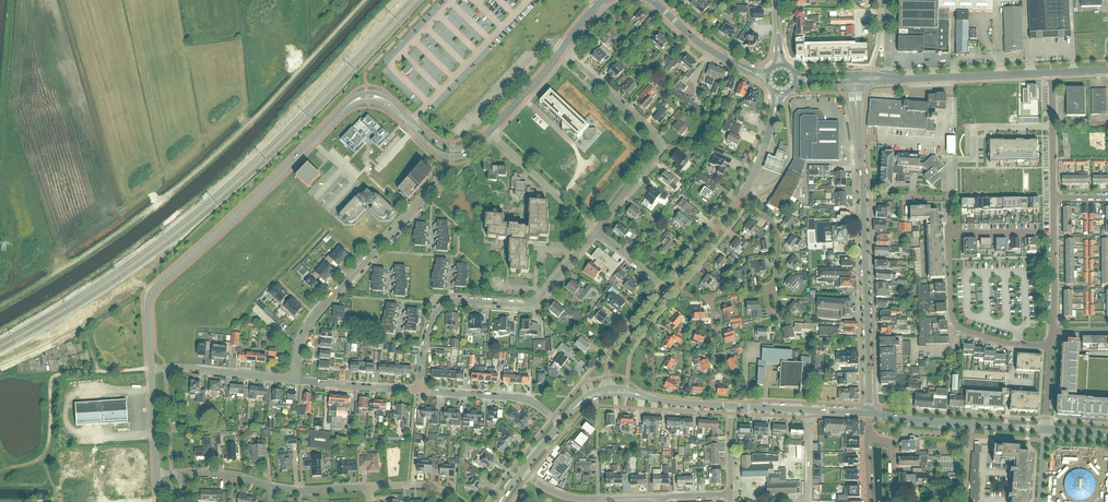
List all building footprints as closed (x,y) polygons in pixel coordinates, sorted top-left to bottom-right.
[(705,1),(704,0),(695,0),(691,5),(693,7),(692,7),(695,10),(696,10),(703,3),(705,1)] [(956,43),(956,54),(968,54),(968,41),(968,12),(993,13),(993,0),(899,0),(899,28),(899,38),(898,38),(898,52),(922,53),(924,53),(937,53),(937,54),(948,54),(949,16),(949,12),(957,12),(956,43)] [(1030,33),(1030,40),(1031,40),(1030,38),(1037,37),(1037,38),(1041,38),(1041,37),(1046,37),(1044,0),(1028,0),(1030,33)] [(1046,37),(1059,36),(1059,37),(1063,37),(1063,36),(1070,36),(1070,38),(1070,31),(1068,0),(1044,0),(1046,37)] [(634,4),(638,10),(643,7),(639,1),(634,4)] [(705,1),(703,3),(696,10),(696,11),(699,14),(700,13),(702,15),(710,6),(705,1)] [(714,10),(718,6),(720,4),(718,2),(717,1),(711,7),(714,10)] [(750,22),(744,31),(747,32),(752,23),(753,23),(756,22),(756,20),(764,19),(763,11),(755,11),(754,9),(756,9),(756,8),(748,8),(748,9),(748,13),(748,20),(750,22)] [(1023,51),(1021,8),(1003,9),(1005,52),(1023,51)] [(643,12),(642,12),(636,19),(639,22),(635,26),(638,29),(641,25),(640,25),(647,17),(645,15),(646,15),(645,15),(645,14),(644,12),(643,12)] [(796,20),(800,19),(804,19),(804,21),(813,20),(819,20),(819,16),(809,16),(809,18),(807,18),(806,12),(799,12),(795,12),(795,13),(794,14),(794,16),(795,17),(796,17),(796,20)] [(723,26),(722,28),(723,29),(721,33),(728,37),(732,40),(738,30),(734,28),(733,29),(728,27),(728,26),(729,24),(726,22),(723,26)] [(800,28),(797,28),(797,32),(795,32),(795,37),(805,37),(805,33),(807,33),(810,33),(810,31),(815,31),(814,28),(805,28),(805,27),(800,27),(800,28)] [(607,35),(610,39),(613,41),(617,36),(611,30),(607,35)] [(738,41),(744,44),(744,43),(745,43),(745,46),(749,48),(750,46),(751,46),(752,46),(753,46),(754,46),(755,45),(756,44),(756,43),(756,42),(757,42),(758,42),(759,37),(755,36),(755,35),(751,34),(750,35),(747,35),(748,33),(747,32),(744,31),(738,41)] [(605,45),(610,39),(607,35),(601,41),(605,45)] [(660,51),(668,43),(660,35),(653,42),(656,45),(655,46),(660,51)] [(804,39),(795,40),(796,58),(806,58),(806,61),(867,60),(867,46),(860,46),(855,46),(855,44),(804,45),(804,39)] [(591,56),(594,59),(600,64),(604,60),(606,63),(612,57),(607,52),(605,55),(599,48),(591,56)] [(654,63),(655,63),(659,59),(662,56),(659,53),(651,61),(654,63)] [(677,57),(673,61),(670,65),(666,69),(669,72),(670,71),(673,67),(674,68),(678,64),(680,65),(682,63),(686,66),(684,67),(690,72),(694,67),(697,64),(687,56),(685,59),(682,56),(679,59),(677,57)] [(668,57),(665,61),(670,65),(673,61),(668,57)] [(661,61),(659,59),(655,63),(657,66),(660,69),(664,64),(661,61)] [(617,78),(624,71),(618,64),(618,63),(616,61),(612,65),(614,67),(608,73),(610,75),(609,77),(617,78)] [(403,72),(406,75),(413,69),(409,65),(403,72)] [(706,84),(709,85),(716,68),(710,66),(706,76),(709,77),(706,84)] [(717,80),(721,70),(718,69),(716,68),(709,85),(712,86),(715,79),(717,80)] [(721,70),(717,80),(712,93),(716,94),(719,87),(720,87),(722,82),(727,72),(721,70)] [(729,79),(724,90),(727,91),(728,90),(731,92),(730,93),(733,94),(736,88),(734,87),(737,81),(730,78),(729,79)] [(655,79),(652,81),(659,89),(662,86),(655,79)] [(621,88),(629,96),(637,87),(629,80),(621,88)] [(680,81),(675,87),(670,92),(695,114),(700,109),(699,108),(699,109),(693,103),(694,104),(697,101),(692,98),(690,100),(692,101),(691,102),(689,100),(691,98),(690,97),(689,97),(688,96),(687,98),(682,94),(681,93),(682,92),(682,91),(683,92),(688,88),(682,82),(680,81)] [(739,96),(743,98),(744,96),(746,92),(748,87),(747,87),(747,86),(741,83),(735,96),(738,97),(739,96)] [(650,99),(652,97),(656,93),(649,86),(641,95),(645,99),(639,105),(645,111),(646,111),(646,110),(654,102),(650,99)] [(1038,101),(1037,86),(1028,86),(1028,90),(1023,90),(1023,105),(1031,105),(1031,101),(1038,101)] [(1067,89),(1068,117),(1086,117),(1086,89),(1067,89)] [(1092,115),(1107,115),(1107,89),(1097,89),(1097,91),(1092,91),(1092,115)] [(554,94),(551,91),(545,97),(542,101),(540,103),(542,104),(578,138),(580,136),(580,137),(583,133),(589,127),(582,120),(554,94)] [(755,93),(755,94),(751,92),(747,102),(745,101),(743,105),(750,109),(750,110),(750,111),(751,112),(753,112),(754,112),(755,111),(755,110),(755,108),(754,107),(759,95),(759,94),(759,93),(758,92),(757,92),(756,92),(756,93),(755,93)] [(893,102),(870,100),(869,115),(868,115),(868,127),(873,127),(897,129),(896,129),(906,130),(906,129),(926,131),(926,132),(935,132),(935,130),(936,130),(936,127),(934,126),(934,120),(937,121),(937,117),(935,117),(935,111),(945,112),(946,94),(936,95),(936,96),(928,96),(928,104),(896,102),(896,103),(893,103),(893,102)] [(667,106),(666,105),(667,104),(664,102),(664,103),(663,103),(657,110),(660,113),(653,119),(659,125),(669,115),(664,109),(667,106)] [(839,161),(839,135),(839,123),(823,123),(823,117),(817,112),(812,112),(806,112),(799,112),(795,115),(795,160),(772,199),(771,199),(768,204),(783,213),(802,180),(801,179),(805,162),(839,161)] [(679,134),(681,136),(688,129),(682,123),(685,119),(680,114),(675,119),(679,122),(673,128),(678,133),(677,134),(679,135),(679,134)] [(376,146),(381,141),(388,134),(368,116),(364,121),(361,119),(348,133),(346,135),(341,140),(346,145),(348,142),(351,145),(348,147),(353,152),(358,147),(364,139),(367,137),(364,135),(367,132),(369,130),(376,137),(371,142),(373,143),(376,146)] [(742,127),(731,122),(727,120),(722,130),(730,134),(727,141),(738,146),(741,139),(737,137),(742,127)] [(1037,153),(1037,152),(1037,151),(1038,151),(1038,141),(1030,141),(1030,142),(1024,142),(1024,141),(1024,142),(1017,142),(1017,141),(1017,142),(1010,142),(1010,141),(1010,142),(1004,142),(1004,141),(989,141),(989,151),(990,151),(990,153),(989,153),(989,154),(989,158),(989,159),(989,162),(989,163),(990,163),(992,163),(994,163),(996,163),(1004,163),(1004,162),(1010,162),(1010,163),(1010,162),(1017,162),(1017,163),(1017,162),(1024,162),(1024,163),(1024,162),(1030,162),(1030,163),(1038,163),(1038,153),(1037,153)] [(777,152),(785,155),(788,147),(784,146),(785,143),(781,142),(779,147),(777,152)] [(671,159),(677,164),(674,167),(680,172),(690,160),(678,151),(671,159)] [(785,156),(777,152),(775,158),(768,155),(764,169),(782,175),(786,162),(784,161),(785,156)] [(893,155),(893,153),(893,152),(885,152),(885,154),(882,154),(880,187),(891,187),(892,175),(898,175),(897,183),(905,183),(905,176),(903,175),(904,167),(919,168),(923,168),(928,173),(924,177),(932,186),(941,178),(937,174),(945,167),(936,157),(932,157),(924,164),(920,164),(920,156),(898,155),(898,158),(893,158),(894,155),(893,155)] [(732,161),(723,156),(722,156),(723,155),(717,153),(715,157),(714,157),(710,164),(715,166),(715,164),(717,165),(716,166),(720,168),(717,173),(718,174),(723,176),(727,167),(725,166),(727,163),(730,165),(732,161)] [(499,176),(499,177),(507,177),(507,168),(499,168),(499,169),(493,169),(494,160),(493,160),(493,159),(485,158),(484,172),(490,172),(490,174),(489,173),(488,181),(497,182),(498,176),(499,176)] [(320,176),(318,173),(315,171),(308,164),(296,177),(308,189),(320,176)] [(409,200),(432,176),(428,172),(421,166),(399,190),(402,193),(401,195),(404,198),(405,197),(409,200)] [(836,173),(831,173),(831,167),(809,166),(809,177),(830,177),(836,177),(836,180),(846,180),(845,173),(836,173)] [(519,178),(516,177),(517,174),(516,172),(514,174),(514,177),(512,177),(511,188),(516,188),(515,192),(514,192),(514,195),(519,200),(524,195),(524,194),(526,194),(526,183),(519,183),(519,178)] [(678,187),(676,186),(680,181),(674,176),(672,178),(665,173),(661,178),(665,181),(664,182),(675,191),(678,187)] [(701,173),(699,176),(697,178),(696,177),(694,180),(698,183),(700,180),(707,185),(700,195),(704,197),(703,199),(707,202),(717,188),(714,186),(716,183),(709,178),(701,173)] [(653,205),(658,198),(664,201),(669,195),(660,187),(658,191),(652,186),(648,190),(646,191),(647,197),(645,199),(646,201),(647,202),(648,202),(649,203),(650,202),(653,205)] [(547,243),(548,238),(549,238),(550,225),(548,224),(548,220),(549,212),(548,212),(548,203),(541,203),(541,200),(541,199),(540,198),(539,198),(538,198),(538,199),(537,199),(538,194),(534,193),(534,191),(531,190),(531,187),(527,187),(527,195),(530,195),(530,198),(534,198),(533,202),(530,202),(529,215),(530,215),(529,229),(526,229),(522,228),(522,229),(521,229),(522,225),(520,225),(520,229),(519,229),(519,228),(510,227),(509,228),(508,228),(508,226),(504,226),(505,217),(497,217),(497,214),(497,213),(497,212),(496,212),(495,212),(494,213),(494,216),(486,216),(485,229),(489,230),(488,238),(498,239),(498,240),(507,240),(507,238),(512,238),(512,241),(510,241),(509,255),(510,255),(509,263),(511,264),(511,272),(518,273),(518,276),(519,277),(520,277),(521,277),(521,276),(522,273),(529,273),(530,260),(528,260),(529,251),(527,251),(527,243),(526,243),(526,239),(529,240),(538,241),(538,243),(547,243)] [(357,197),(339,215),(340,218),(343,221),(343,222),(344,223),(345,223),(347,221),(350,223),(352,223),(354,221),(355,222),(366,210),(364,209),(364,207),(365,205),(367,207),(367,209),(369,209),(369,206),(371,205),(372,206),(372,208),(371,210),(380,219),(380,218),(382,219),(384,219),(387,217),(389,219),(390,219),(391,217),(391,216),(394,213),(394,211),(379,196),(378,197),(376,195),(374,196),(373,196),(368,191),(362,197),(361,196),(359,196),(358,198),(357,197)] [(688,201),(687,202),(683,198),(677,206),(686,212),(684,215),(681,212),(675,220),(685,228),(691,221),(692,221),(688,218),(695,208),(689,203),(690,202),(688,201)] [(654,219),(647,214),(643,210),(640,213),(632,207),(627,213),(635,220),(639,215),(641,217),(643,216),(645,216),(652,222),(654,219)] [(890,213),(890,208),(887,208),(879,208),(878,208),(877,212),(876,212),(876,219),(887,219),(887,213),(890,213)] [(945,279),(942,227),(939,227),(938,212),(930,212),(930,208),(910,209),(911,220),(927,220),(930,279),(945,279)] [(830,217),(830,220),(851,220),(851,214),(841,214),(841,216),(835,216),(835,211),(834,211),(826,211),(826,214),(831,214),(831,217),(830,217)] [(789,216),(783,224),(783,225),(784,224),(791,230),(791,231),(795,226),(792,224),(793,222),(797,225),(798,223),(795,220),(789,216)] [(433,248),(433,251),(447,252),(448,252),(448,245),(450,245),(450,237),(449,237),(450,229),(448,229),(449,222),(438,221),(437,225),(434,225),(433,229),(439,229),(438,233),(435,233),(434,236),(440,237),(439,241),(435,240),(435,244),(438,244),(437,248),(433,248)] [(758,235),(761,230),(755,226),(750,221),(744,230),(744,229),(749,233),(749,234),(751,235),(751,236),(755,232),(752,229),(754,228),(757,230),(755,233),(758,235)] [(839,243),(847,243),(847,241),(848,240),(848,239),(847,238),(847,233),(847,232),(847,231),(847,230),(847,229),(846,229),(846,228),(842,228),(842,226),(837,226),(837,228),(831,228),(831,222),(816,223),(817,243),(834,243),(835,243),(836,244),(838,244),(839,243)] [(874,232),(880,232),(886,233),(886,222),(874,222),(874,232)] [(415,239),(415,246),(422,247),(430,247),(430,244),(426,243),(426,240),(429,240),(429,236),(425,236),(425,232),(431,232),(431,229),(427,228),(428,224),(417,223),(416,231),(415,231),(414,239),(415,239)] [(613,231),(622,238),(624,235),(626,236),(630,232),(619,224),(617,227),(616,226),(616,228),(613,231)] [(900,224),(900,232),(909,233),(909,224),(900,224)] [(660,251),(665,255),(673,244),(668,240),(673,235),(667,231),(661,239),(663,240),(660,243),(660,242),(659,243),(664,247),(661,251),(660,250),(660,251)] [(890,234),(882,233),(877,233),(877,241),(876,241),(875,243),(875,244),(876,245),(877,245),(877,246),(880,246),(890,247),(890,241),(887,241),(888,238),(890,238),(890,234)] [(635,243),(626,236),(624,235),(622,238),(620,240),(631,248),(632,246),(637,250),(642,244),(637,240),(635,243)] [(792,237),(786,245),(786,246),(787,245),(794,251),(794,252),(795,252),(796,252),(799,248),(803,243),(802,243),(800,241),(801,240),(797,237),(795,240),(792,237)] [(991,239),(980,240),(980,251),(987,250),(987,256),(991,256),(991,239)] [(1006,239),(1000,239),(995,239),(995,246),(996,246),(996,248),(995,248),(996,253),(1006,252),(1006,239)] [(1028,247),(1029,247),(1029,251),(1036,251),(1036,239),(1028,239),(1028,240),(1024,240),(1024,248),(1028,248),(1028,247)] [(742,244),(737,240),(730,248),(731,248),(735,251),(735,252),(736,252),(738,249),(741,251),(742,249),(743,250),(746,247),(743,244),(742,244)] [(768,252),(766,242),(762,243),(762,240),(756,241),(755,242),(756,249),(761,248),(761,253),(768,252)] [(976,240),(970,240),(965,240),(965,245),(965,256),(977,255),(976,240)] [(334,252),(344,262),(347,259),(346,258),(348,256),(343,252),(346,249),(341,245),(334,252)] [(875,252),(875,254),(877,254),(876,256),(882,257),(882,255),(882,254),(884,254),(884,253),(895,254),(895,253),(898,253),(899,248),(895,247),(888,247),(888,248),(881,248),(875,247),(875,252)] [(611,276),(619,265),(598,248),(592,257),(596,260),(593,264),(591,263),(592,261),(585,269),(584,271),(589,275),(588,276),(594,280),(602,271),(599,268),(602,265),(609,271),(607,273),(611,276)] [(920,248),(914,249),(915,278),(922,278),(920,248)] [(333,251),(326,259),(331,264),(334,262),(338,266),(340,264),(341,265),(344,262),(334,252),(333,251)] [(852,268),(852,262),(853,260),(847,259),(847,255),(844,255),(837,256),(837,261),(840,261),(840,264),(841,264),(841,267),(852,268)] [(727,261),(722,257),(715,265),(716,265),(720,268),(720,269),(725,263),(729,266),(726,270),(728,272),(735,263),(733,261),(730,264),(727,261)] [(801,266),(802,264),(799,261),(794,257),(787,265),(788,265),(795,271),(799,267),(796,265),(797,263),(801,266)] [(326,259),(318,266),(319,267),(330,277),(333,274),(332,273),(334,271),(329,267),(331,264),(326,259)] [(433,282),(433,290),(448,291),(448,287),(444,287),(444,283),(447,283),(447,279),(443,279),(443,275),(449,276),(449,272),(445,272),(445,268),(451,268),(451,265),(447,264),(447,260),(437,259),(436,267),(435,267),(434,274),(433,274),(432,282),(433,282)] [(767,273),(765,263),(759,264),(758,261),(752,262),(753,269),(756,269),(757,274),(760,273),(760,274),(761,274),(761,273),(766,272),(767,273)] [(876,264),(875,270),(892,271),(892,272),(901,273),(901,266),(899,266),(899,262),(875,261),(875,264),(876,264)] [(452,283),(452,287),(466,288),(467,281),(468,281),(469,273),(468,273),(468,265),(457,264),(457,269),(453,268),(453,272),(458,272),(458,276),(454,276),(454,280),(456,280),(456,284),(452,283)] [(391,293),(391,296),(406,298),(406,290),(408,290),(408,282),(407,282),(407,275),(406,274),(406,267),(395,266),(395,270),(391,270),(391,274),(396,274),(396,278),(392,278),(392,281),(397,282),(397,286),(393,285),(393,289),(395,289),(395,293),(391,293)] [(741,275),(745,274),(745,275),(750,275),(748,266),(744,267),(744,268),(737,269),(737,273),(733,273),(735,283),(736,283),(741,282),(741,283),(742,282),(741,275)] [(312,275),(317,279),(320,277),(324,281),(326,279),(327,280),(330,277),(319,267),(312,275)] [(373,284),(373,292),(374,292),(380,292),(387,293),(388,289),(384,289),(384,285),(386,285),(387,281),(383,281),(383,277),(388,278),(389,274),(385,274),(385,269),(374,268),(374,276),(372,276),(372,284),(373,284)] [(854,270),(848,270),(820,269),(820,277),(841,278),(841,277),(853,277),(854,270)] [(620,281),(625,275),(620,271),(615,277),(620,281)] [(876,272),(876,280),(880,280),(891,281),(891,278),(896,278),(896,273),(880,272),(876,272)] [(312,274),(304,282),(314,291),(316,293),(319,289),(318,288),(320,286),(315,282),(317,279),(312,275),(312,274)] [(628,277),(625,275),(620,281),(624,284),(625,282),(626,283),(626,284),(624,287),(629,291),(628,292),(629,291),(633,294),(632,294),(632,295),(637,289),(636,289),(639,285),(629,277),(628,277)] [(713,280),(708,275),(701,284),(702,284),(702,283),(707,287),(706,288),(707,288),(708,287),(711,289),(717,283),(717,284),(718,291),(722,290),(721,281),(717,278),(715,281),(713,280)] [(793,292),(800,283),(796,281),(791,276),(785,285),(785,284),(790,288),(789,289),(790,289),(790,288),(793,291),(793,292)] [(836,288),(847,288),(852,288),(853,286),(853,284),(852,283),(852,282),(852,279),(848,279),(841,279),(841,278),(820,277),(820,278),(817,278),(817,282),(827,282),(827,284),(834,284),(834,282),(836,282),(836,288)] [(579,288),(580,288),(572,282),(566,288),(574,295),(574,296),(584,304),(595,290),(589,285),(584,290),(583,289),(582,290),(579,288)] [(603,292),(610,284),(607,282),(601,290),(603,292)] [(946,300),(946,294),(945,285),(918,286),(918,301),(946,300)] [(272,288),(267,293),(274,300),(284,289),(281,286),(280,287),(278,286),(274,290),(272,288)] [(607,292),(611,295),(605,302),(613,308),(614,307),(618,310),(620,308),(622,308),(626,303),(617,296),(613,293),(615,290),(611,287),(607,292)] [(1084,294),(1084,298),(1088,298),(1088,289),(1084,289),(1084,288),(1075,288),(1075,294),(1084,294)] [(284,289),(274,300),(281,306),(282,307),(286,302),(284,299),(288,295),(287,293),(288,292),(284,289)] [(281,306),(280,308),(287,315),(289,313),(299,303),(296,300),(294,301),(293,299),(288,304),(286,302),(282,307),(281,306)] [(841,319),(843,319),(852,319),(852,313),(855,313),(855,307),(852,307),(851,301),(848,301),(848,300),(845,300),(845,301),(842,301),(842,302),(818,299),(817,318),(841,321),(841,319)] [(881,301),(877,300),(876,308),(883,309),(887,309),(887,303),(889,303),(889,304),(897,304),(897,301),(895,301),(889,300),(889,301),(881,301)] [(946,313),(946,300),(918,301),(919,314),(930,314),(936,313),(936,314),(946,313)] [(260,301),(256,305),(264,311),(267,307),(260,301)] [(351,302),(347,301),(346,308),(334,308),(334,316),(330,316),(329,324),(337,324),(337,318),(348,318),(349,309),(351,309),(351,302)] [(799,302),(797,305),(794,303),(787,310),(788,310),(792,314),(792,315),(797,309),(801,313),(805,309),(799,302)] [(299,303),(289,313),(296,320),(301,315),(298,313),(303,308),(301,307),(302,306),(299,303)] [(559,319),(561,316),(562,317),(568,315),(568,314),(569,315),(569,316),(580,325),(585,318),(575,310),(574,312),(566,305),(565,305),(562,309),(555,303),(548,311),(559,319)] [(754,322),(761,320),(761,310),(760,310),(759,303),(747,304),(747,311),(753,311),(754,319),(754,322)] [(384,327),(383,332),(383,334),(398,335),(398,332),(394,331),(395,327),(397,328),(397,324),(393,324),(394,320),(399,320),(399,316),(395,316),(396,312),(401,313),(401,309),(397,309),(398,304),(387,304),(386,311),(385,311),(384,319),(383,318),(382,326),(384,327)] [(724,315),(725,315),(726,319),(731,318),(730,313),(733,312),(731,304),(721,307),(724,315)] [(694,311),(695,319),(705,318),(704,310),(701,310),(701,306),(690,307),(690,311),(694,311)] [(274,314),(267,307),(264,311),(271,318),(274,314)] [(402,332),(405,332),(411,332),(417,333),(417,325),(419,325),(419,317),(418,317),(418,310),(407,309),(407,313),(403,313),(403,317),(408,317),(408,321),(404,321),(404,324),(406,324),(406,328),(402,328),(402,332)] [(588,317),(590,320),(596,314),(593,310),(588,317)] [(601,311),(596,318),(598,319),(597,320),(602,325),(603,324),(607,327),(607,326),(610,322),(607,320),(607,317),(608,316),(607,316),(601,311)] [(281,320),(274,314),(271,318),(277,324),(280,321),(281,320)] [(450,326),(450,331),(458,331),(459,315),(447,314),(446,326),(450,326)] [(671,329),(674,331),(683,320),(677,314),(670,322),(674,325),(671,329)] [(482,332),(482,334),(490,335),(490,326),(483,326),(483,323),(484,323),(484,318),(481,318),(481,316),(470,316),(469,330),(479,330),(479,332),(482,332)] [(940,332),(947,332),(947,322),(943,322),(939,322),(939,318),(919,318),(920,337),(940,336),(940,332)] [(495,321),(494,331),(499,332),(500,337),(510,335),(510,333),(515,333),(515,324),(509,324),(510,319),(500,319),(500,321),(495,321)] [(524,331),(524,332),(524,335),(538,336),(539,324),(532,324),(532,328),(531,328),(531,321),(522,320),(521,331),(524,331)] [(807,331),(812,331),(812,321),(805,320),(805,325),(795,324),(795,328),(792,329),(792,327),(783,329),(784,334),(785,334),(787,340),(786,340),(794,338),(793,334),(796,333),(802,333),(802,330),(807,331)] [(742,327),(741,322),(732,323),(732,327),(739,326),(739,328),(741,328),(741,330),(742,330),(742,327)] [(820,327),(819,336),(839,337),(839,334),(855,335),(856,329),(857,329),(857,324),(852,323),(845,323),(839,323),(839,328),(820,327)] [(907,325),(895,326),(892,326),(892,327),(884,328),(882,328),(882,327),(881,327),(881,329),(880,331),(881,332),(881,334),(882,334),(882,336),(885,336),(887,336),(889,336),(891,336),(891,332),(892,331),(907,331),(907,325)] [(723,331),(724,335),(723,336),(725,344),(735,341),(733,336),(735,335),(733,329),(723,331)] [(329,338),(329,342),(335,342),(337,342),(337,339),(335,338),(335,332),(333,332),(333,331),(322,330),(322,332),(322,338),(329,338)] [(756,337),(760,337),(760,341),(766,342),(766,337),(767,331),(756,330),(758,330),(757,336),(756,336),(756,337)] [(575,346),(585,353),(590,347),(584,341),(587,338),(580,332),(575,339),(577,336),(581,339),(575,346)] [(696,332),(694,337),(693,337),(691,342),(697,343),(698,342),(700,343),(699,344),(701,344),(700,345),(703,346),(704,343),(703,343),(706,335),(696,332)] [(209,350),(210,344),(211,334),(205,333),(204,342),(200,341),(198,355),(198,357),(203,358),(203,356),(205,356),(206,350),(209,350)] [(232,334),(231,347),(238,347),(239,334),(232,334)] [(459,337),(459,341),(452,340),(451,349),(452,349),(452,356),(458,356),(458,349),(461,349),(461,341),(462,341),(462,337),(459,337)] [(667,337),(663,346),(670,350),(675,341),(667,337)] [(881,386),(895,386),(896,374),(904,374),(904,375),(919,374),(919,367),(912,368),(904,368),(903,355),(911,355),(911,342),(903,342),(903,337),(880,338),(881,386)] [(849,338),(840,339),(840,346),(854,345),(854,338),(849,339),(849,338)] [(1082,338),(1082,351),(1090,351),(1090,338),(1082,338)] [(329,342),(322,341),(321,348),(328,349),(328,352),(331,353),(336,353),(336,349),(334,349),(335,342),(329,342)] [(1057,414),(1065,415),(1081,415),(1081,416),(1107,418),(1107,360),(1078,358),(1078,356),(1079,342),(1067,341),(1067,346),(1063,346),(1060,400),(1058,400),(1057,414)] [(231,347),(231,343),(225,343),(225,345),(220,345),(219,359),(223,360),(223,358),(226,359),(227,352),(230,352),(231,347)] [(560,357),(555,364),(553,366),(557,369),(559,367),(561,368),(568,359),(567,359),(573,352),(562,343),(556,351),(560,354),(559,356),(560,357)] [(214,359),(219,359),(220,345),(210,344),(209,350),(213,351),(212,357),(215,357),(214,359)] [(758,372),(757,380),(758,380),(758,385),(758,386),(763,386),(763,385),(764,376),(765,376),(766,364),(781,365),(781,368),(780,368),(779,368),(779,369),(778,369),(778,370),(778,371),(779,371),(779,372),(780,372),(780,373),(781,373),(780,380),(779,379),(778,380),(777,383),(778,384),(780,385),(780,388),(785,388),(800,389),(800,390),(801,390),(801,389),(805,389),(806,372),(809,373),(810,358),(802,357),(802,358),(801,364),(787,363),(787,359),(796,360),(796,352),(774,350),(774,347),(763,346),(762,361),(758,361),(759,361),(758,369),(759,369),(759,372),(758,372)] [(239,360),(247,361),(248,361),(248,362),(251,362),(256,362),(257,355),(258,352),(254,352),(254,354),(242,353),(242,350),(237,349),(237,353),(240,353),(239,360)] [(848,365),(858,365),(858,360),(859,360),(858,356),(858,351),(847,351),(847,353),(837,354),(837,364),(848,363),(848,365)] [(327,359),(327,363),(331,363),(335,364),(335,360),(331,359),(331,353),(328,352),(321,352),(320,359),(327,359)] [(257,355),(256,362),(266,363),(267,356),(264,356),(264,353),(261,353),(260,355),(257,355)] [(1016,371),(1040,372),(1041,355),(1037,354),(1036,356),(1021,355),(1021,353),(1017,353),(1016,371)] [(542,355),(538,354),(534,354),(533,362),(542,362),(542,355)] [(671,370),(674,364),(676,365),(677,363),(675,362),(676,362),(668,357),(663,366),(671,370)] [(734,357),(727,362),(732,370),(739,365),(734,357)] [(359,373),(359,364),(359,360),(352,359),(352,363),(351,371),(351,372),(359,373)] [(707,360),(699,363),(703,372),(711,369),(707,360)] [(395,375),(396,366),(392,366),(392,361),(388,361),(388,363),(387,375),(395,375)] [(327,363),(320,362),(319,370),(330,370),(330,368),(335,368),(341,369),(341,364),(335,364),(331,363),(327,363)] [(381,362),(381,365),(380,365),(380,373),(380,374),(387,375),(388,363),(381,362)] [(366,374),(367,364),(359,364),(359,373),(366,374)] [(367,364),(366,374),(374,374),(374,373),(375,365),(367,364)] [(403,376),(404,367),(396,366),(395,375),(403,376)] [(444,368),(444,366),(441,366),(440,369),(437,368),(437,371),(433,371),(432,378),(443,379),(444,368)] [(404,367),(403,376),(411,377),(411,375),(411,367),(404,367)] [(545,375),(542,375),(542,370),(538,370),(537,385),(541,385),(541,386),(544,386),(544,385),(545,385),(545,375)] [(895,388),(904,389),(905,375),(896,374),(895,388)] [(904,389),(922,390),(921,390),(922,384),(923,384),(924,378),(920,378),(920,380),(913,379),(913,382),(911,381),(912,375),(905,375),(904,389)] [(949,407),(954,407),(955,390),(958,390),(958,376),(953,376),(952,396),(950,395),(949,407)] [(689,385),(693,385),(692,393),(702,394),(703,385),(700,385),(700,382),(703,382),(703,379),(698,378),(698,380),(690,380),(689,385)] [(668,379),(664,387),(673,392),(677,384),(668,379)] [(1005,382),(963,379),(963,387),(1005,389),(1005,382)] [(206,391),(201,391),(201,382),(196,382),(195,380),(192,380),(191,381),(191,396),(197,396),(197,402),(199,404),(205,404),(206,391)] [(217,392),(221,393),(222,383),(210,382),(210,392),(213,392),(213,393),(215,394),(217,393),(217,392)] [(237,394),(238,386),(231,385),(231,387),(227,387),(227,393),(227,399),(230,399),(231,394),(237,394)] [(247,399),(248,389),(245,389),(245,387),(238,386),(237,394),(244,395),(244,398),(247,399)] [(728,387),(720,386),(718,386),(717,395),(727,395),(728,387)] [(257,397),(258,388),(251,387),(251,390),(248,389),(247,399),(250,399),(250,400),(252,401),(253,401),(257,401),(257,397)] [(258,388),(257,397),(264,397),(264,403),(267,403),(268,392),(265,391),(265,389),(258,388)] [(850,390),(838,390),(838,400),(850,399),(850,401),(859,400),(858,388),(850,388),(850,390)] [(932,409),(947,410),(947,389),(937,389),(936,393),(928,393),(924,393),(916,392),(916,394),(914,408),(932,409)] [(958,395),(958,390),(955,390),(954,407),(965,408),(971,408),(971,409),(978,410),(978,409),(991,409),(991,410),(997,411),(997,410),(1004,410),(1004,401),(1007,401),(1008,398),(1009,398),(1009,392),(1002,391),(1002,397),(972,395),(972,393),(964,393),(963,391),(961,391),(961,395),(963,395),(963,397),(957,397),(957,395),(958,395)] [(279,407),(284,407),(284,401),(282,401),(282,392),(278,391),(277,391),(275,391),(274,391),(273,391),(273,401),(279,402),(279,407)] [(299,403),(296,403),(296,399),(297,393),(289,393),(288,401),(293,401),(292,412),(298,412),(299,407),(298,407),(299,403)] [(307,408),(299,407),(298,412),(298,416),(305,416),(305,413),(312,413),(313,402),(310,402),(311,394),(304,394),(304,403),(307,403),(307,408)] [(1010,412),(1014,413),(1014,411),(1033,412),(1033,415),(1037,414),(1038,395),(1011,394),(1010,412)] [(337,423),(339,397),(331,396),(329,418),(329,423),(337,423)] [(339,397),(337,423),(347,424),(348,419),(350,397),(339,397)] [(360,399),(360,403),(356,403),(355,415),(359,415),(360,409),(364,409),(364,413),(368,413),(368,406),(367,406),(368,400),(364,399),(362,398),(361,399),(360,399)] [(374,400),(374,402),(370,402),(370,412),(373,412),(373,410),(378,410),(378,413),(376,412),(375,417),(379,417),(381,401),(378,400),(376,399),(375,400),(374,400)] [(381,401),(379,417),(383,417),(384,413),(381,413),(381,411),(387,411),(387,401),(386,400),(384,400),(383,401),(381,401)] [(408,429),(409,422),(409,421),(408,421),(409,416),(409,415),(406,415),(407,406),(399,405),(399,407),(398,414),(395,413),(394,418),(398,419),(398,421),(402,421),(402,429),(408,429)] [(422,405),(421,415),(418,415),(417,424),(424,424),(424,419),(428,419),(429,408),(427,408),(427,405),(422,405)] [(429,408),(428,419),(432,419),(432,425),(439,425),(439,417),(436,416),(436,408),(429,408)] [(497,419),(498,408),(491,408),(490,414),(487,414),(487,422),(493,422),(493,419),(497,419)] [(451,420),(452,410),(445,409),(444,417),(441,417),(440,425),(447,426),(447,420),(451,420)] [(526,422),(529,418),(527,416),(528,415),(524,412),(520,417),(517,414),(518,413),(512,409),(506,415),(516,423),(515,423),(523,430),(528,424),(526,422)] [(452,410),(451,420),(455,421),(455,426),(461,427),(462,418),(458,418),(459,410),(452,410)] [(474,422),(475,411),(468,411),(467,419),(464,418),(463,427),(470,427),(470,422),(474,422)] [(475,411),(474,422),(478,422),(478,428),(484,428),(485,420),(481,420),(482,412),(475,411)] [(615,426),(614,419),(614,416),(611,416),(610,415),(608,415),(608,416),(607,416),(607,420),(607,422),(606,423),(607,425),(607,427),(608,427),(612,426),(612,428),(613,428),(613,432),(616,432),(616,426),(615,426)] [(627,416),(626,432),(630,432),(630,427),(629,427),(629,426),(633,426),(636,426),(636,423),(633,422),(634,417),(627,416)] [(672,429),(674,429),(674,419),(668,419),(667,431),(671,435),(675,435),(675,432),(672,432),(672,429)] [(680,431),(681,420),(674,419),(674,429),(672,429),(672,432),(675,432),(677,432),(677,431),(680,431)] [(688,430),(686,430),(687,420),(681,420),(680,431),(684,431),(684,433),(688,433),(688,430)] [(819,426),(819,437),(824,437),(845,438),(845,437),(859,437),(859,421),(825,420),(825,423),(823,423),(823,422),(819,422),(819,426)] [(275,429),(275,421),(267,421),(266,429),(275,429)] [(715,435),(716,430),(719,430),(719,422),(712,422),(712,429),(711,429),(711,441),(718,442),(718,435),(715,435)] [(500,442),(503,444),(499,449),(503,452),(507,448),(508,448),(512,444),(510,443),(513,439),(511,437),(511,436),(510,435),(513,432),(503,424),(499,432),(502,433),(505,436),(500,442)] [(572,441),(575,444),(574,446),(578,449),(579,447),(583,450),(582,452),(587,456),(590,453),(585,449),(591,441),(586,438),(589,434),(591,436),(595,431),(586,424),(582,429),(586,431),(583,435),(579,432),(572,441)] [(748,426),(738,425),(738,431),(740,431),(739,436),(747,436),(747,438),(746,438),(746,443),(743,442),(742,451),(750,452),(752,433),(749,433),(750,427),(748,427),(748,426)] [(792,426),(792,427),(791,427),(791,435),(803,435),(804,428),(795,427),(795,426),(792,426)] [(311,431),(309,448),(330,450),(331,433),(319,431),(320,427),(316,427),(315,431),(311,431)] [(369,434),(372,444),(381,442),(378,432),(369,434)] [(211,440),(210,440),(210,437),(204,437),(204,441),(203,441),(204,449),(195,449),(195,457),(204,456),(204,457),(212,457),(211,440)] [(919,438),(916,439),(916,438),(914,437),(911,437),(909,439),(910,441),(902,441),(901,442),(901,443),(901,446),(901,453),(915,452),(915,455),(921,455),(921,457),(927,456),(929,456),(929,452),(920,452),(919,438)] [(859,439),(846,439),(846,449),(846,453),(852,453),(852,449),(859,449),(859,439)] [(801,446),(801,445),(801,441),(792,441),(792,440),(789,440),(788,446),(795,446),(796,445),(797,445),(797,448),(797,459),(801,459),(801,446)] [(228,454),(229,461),(237,460),(236,443),(227,444),(228,454)] [(468,455),(470,444),(462,443),(461,454),(468,455)] [(252,446),(253,466),(262,465),(262,457),(266,457),(266,445),(252,446)] [(982,445),(975,445),(974,453),(972,453),(970,483),(971,483),(970,501),(978,501),(979,479),(978,479),(980,454),(981,454),(982,445)] [(1031,466),(1029,466),(1030,454),(1019,453),(1019,448),(994,446),(993,462),(1011,463),(1011,469),(1013,470),(1013,471),(1010,470),(1010,473),(1013,474),(1013,475),(1010,475),(1009,495),(1012,495),(1012,496),(1009,496),(1008,499),(1011,499),(1011,500),(1009,500),(1009,501),(1028,501),(1031,466)] [(279,456),(280,456),(280,460),(282,460),(282,471),(278,471),(279,472),(293,471),(292,460),(293,460),(293,454),(287,454),(287,455),(285,456),(285,450),(278,451),(279,456)] [(496,464),(491,460),(493,457),(491,455),(484,450),(481,455),(484,458),(481,462),(484,465),(486,467),(486,466),(490,469),(491,467),(493,468),(496,464)] [(425,456),(419,455),(419,452),(416,452),(415,458),(418,458),(418,471),(418,472),(424,473),(424,472),(425,472),(425,461),(426,456),(425,456)] [(552,471),(558,476),(572,460),(563,453),(555,462),(558,464),(556,466),(555,466),(553,468),(554,468),(550,473),(552,471)] [(379,462),(380,462),(380,459),(378,459),(378,454),(368,454),(368,457),(361,457),(361,467),(369,467),(369,471),(379,471),(379,462)] [(845,464),(849,464),(849,466),(853,466),(853,464),(857,464),(857,465),(858,465),(858,464),(858,457),(857,457),(852,457),(852,454),(847,454),(847,457),(845,457),(844,457),(844,464),(844,465),(845,465),(845,464)] [(311,455),(311,460),(305,461),(305,467),(312,467),(312,477),(322,476),(321,460),(322,460),(322,455),(311,455)] [(773,464),(772,464),(772,462),(779,462),(779,456),(773,455),(767,455),(762,455),(752,455),(752,462),(750,462),(750,456),(742,456),(743,465),(744,468),(742,468),(742,477),(768,477),(768,485),(767,485),(767,494),(797,493),(797,488),(800,488),(800,482),(787,482),(786,469),(780,469),(780,482),(779,482),(779,473),(774,473),(773,464)] [(915,459),(899,459),(899,467),(913,467),(913,472),(925,473),(925,466),(927,466),(927,461),(927,456),(921,457),(921,455),(915,455),(915,459)] [(429,461),(425,461),(425,472),(432,472),(432,463),(436,463),(436,456),(433,456),(433,458),(429,458),(429,461)] [(448,465),(447,476),(454,476),(455,466),(455,465),(455,464),(458,465),(459,457),(456,457),(455,460),(448,459),(448,465)] [(348,471),(357,471),(357,462),(352,463),(348,463),(348,462),(345,463),(345,458),(338,459),(338,463),(338,476),(342,476),(343,476),(344,476),(345,476),(348,475),(348,471)] [(448,465),(444,465),(445,461),(441,461),(441,459),(438,459),(438,465),(441,465),(440,475),(441,475),(441,476),(447,477),(447,476),(448,465)] [(464,461),(462,460),(460,463),(462,464),(461,465),(467,470),(471,466),(464,461)] [(591,462),(577,462),(577,466),(576,466),(576,474),(583,474),(583,484),(586,484),(587,484),(590,484),(589,466),(591,466),(591,462)] [(614,477),(614,472),(614,466),(611,466),(611,472),(609,472),(609,477),(606,477),(607,485),(607,486),(610,486),(610,485),(615,485),(614,477)] [(664,477),(661,477),(661,485),(666,485),(666,486),(669,486),(669,485),(669,477),(668,477),(668,466),(664,466),(664,477)] [(477,486),(481,482),(478,480),(477,479),(480,475),(471,468),(468,472),(471,474),(469,477),(473,480),(468,486),(476,492),(479,488),(477,486)] [(710,478),(720,478),(719,470),(716,471),(716,468),(704,468),(704,470),(707,470),(707,472),(710,472),(710,478)] [(846,481),(858,481),(858,471),(846,471),(846,481)] [(653,485),(661,485),(661,477),(658,477),(658,474),(654,474),(654,477),(653,477),(653,485)] [(899,475),(900,489),(909,489),(909,491),(910,491),(916,491),(916,475),(899,475)] [(614,477),(615,485),(623,485),(622,476),(614,477)] [(837,496),(837,501),(845,501),(845,500),(848,500),(848,498),(858,498),(859,498),(859,497),(859,494),(859,491),(859,487),(858,487),(848,487),(848,496),(843,496),(837,496)] [(206,500),(210,500),(209,501),(218,501),(222,501),(223,491),(219,491),(218,492),(202,491),(202,500),(199,500),(199,501),(203,501),(204,500),(205,500),(205,501),(206,501),(206,500)] [(238,501),(257,501),(258,498),(247,496),(247,495),(240,494),(238,501)]
